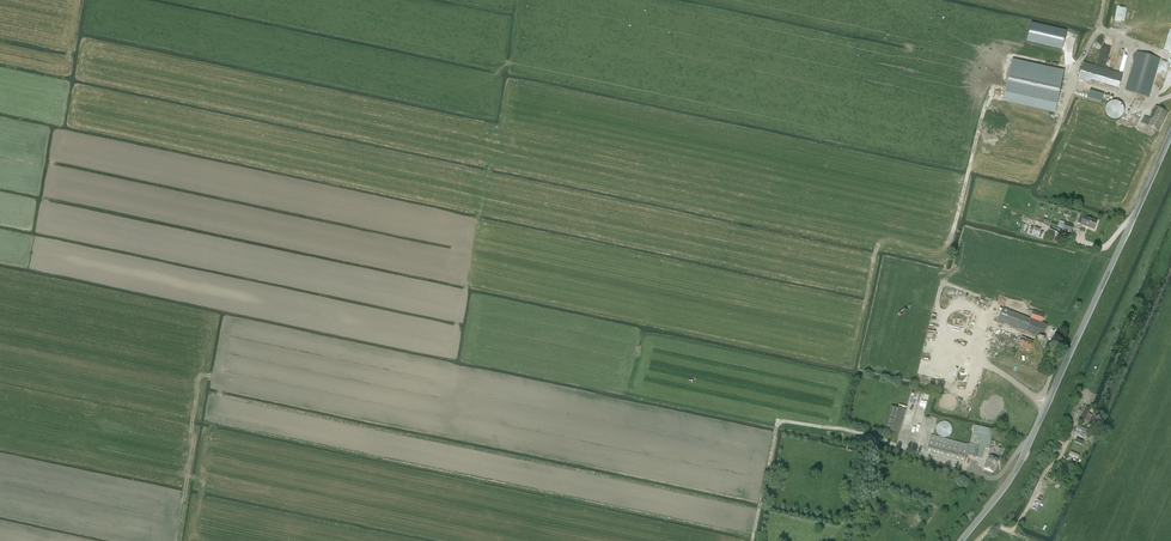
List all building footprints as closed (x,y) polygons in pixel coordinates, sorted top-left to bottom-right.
[(1026,42),(1062,50),(1066,31),(1031,23),(1026,42)] [(1149,97),(1160,58),(1137,51),(1125,90),(1149,97)] [(1054,113),(1063,72),(1012,61),(1002,102),(1054,113)] [(1091,82),(1091,80),(1095,66),(1084,63),(1079,80),(1086,82),(1087,81),(1091,82)] [(1123,74),(1095,66),(1091,80),(1119,88),(1123,74)] [(1089,90),(1088,98),(1102,101),(1104,93),(1089,90)] [(1106,112),(1107,115),(1108,117),(1111,119),(1113,120),(1116,119),(1119,119),(1121,117),(1123,114),(1124,112),(1124,109),(1123,106),(1121,104),(1119,102),(1116,101),(1113,101),(1110,102),(1108,104),(1106,106),(1106,109),(1106,112)] [(1159,131),(1169,112),(1156,106),(1149,118),(1146,125),(1159,131)] [(1094,229),(1097,221),(1084,216),(1080,215),(1077,223),(1078,223),(1078,222),(1081,223),(1081,225),(1094,229)] [(1071,232),(1073,226),(1065,223),(1063,230),(1071,232)] [(1041,230),(1031,227),(1028,234),(1042,238),(1044,232),(1040,231),(1041,230)] [(998,301),(1005,303),(1007,297),(1000,295),(998,301)] [(1042,323),(1030,319),(1003,309),(998,323),(1004,325),(1004,323),(1043,337),(1047,325),(1042,323)] [(1033,311),(1030,319),(1042,323),(1045,315),(1033,311)] [(1031,351),(1035,342),(1021,336),(1018,345),(1031,351)] [(1087,407),(1080,419),(1088,423),(1091,418),(1087,416),(1090,409),(1087,407)] [(989,448),(994,430),(975,425),(970,444),(967,455),(982,459),(984,447),(989,448)] [(1077,425),(1075,432),(1091,439),(1094,432),(1077,425)] [(965,462),(967,455),(970,444),(967,443),(967,444),(931,436),(926,454),(965,462)] [(854,444),(864,447),(878,450),(879,443),(855,438),(854,444)] [(993,472),(998,460),(989,456),(984,468),(993,472)]
